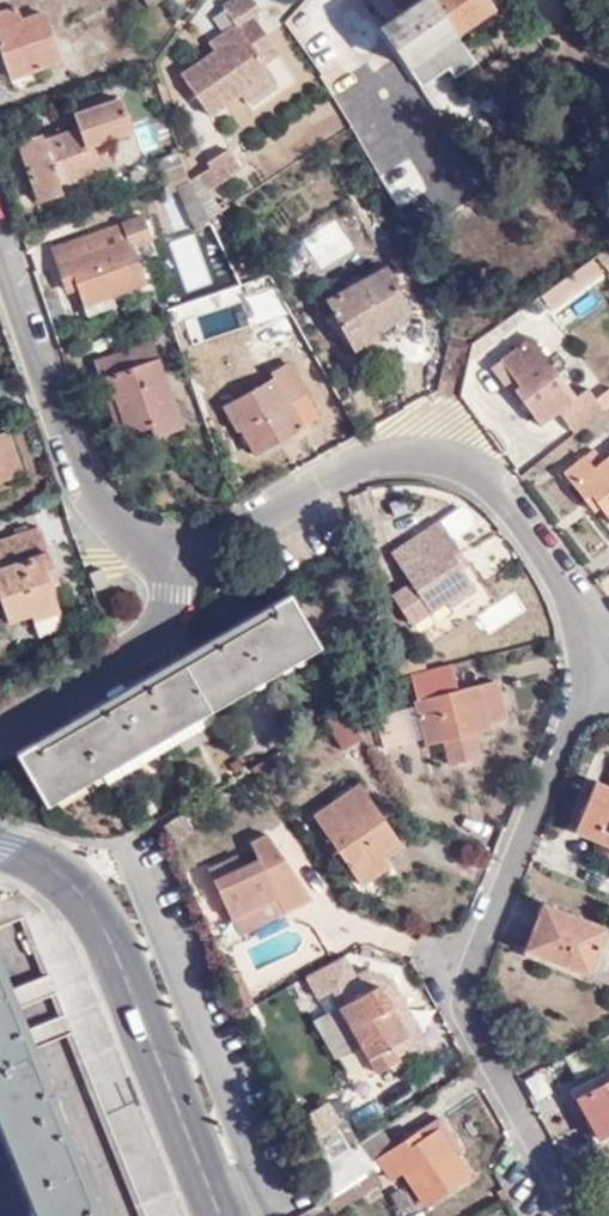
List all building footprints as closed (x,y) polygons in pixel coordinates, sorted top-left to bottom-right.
[(165,2),(164,0),(147,0),(151,9),(165,2)] [(251,15),(260,8),(254,0),(233,0),(224,7),(237,25),(251,15)] [(457,34),(434,0),(388,0),(400,16),(383,29),(409,68),(457,34)] [(457,34),(493,9),(492,7),(502,0),(434,0),(457,34)] [(44,12),(20,20),(16,7),(0,13),(0,46),(11,79),(61,61),(44,12)] [(278,54),(251,15),(237,25),(235,26),(240,33),(215,51),(181,75),(207,115),(240,93),(270,73),(263,64),(278,54)] [(240,33),(235,26),(210,44),(215,51),(240,33)] [(496,88),(519,71),(509,58),(487,74),(496,88)] [(340,64),(321,77),(318,79),(331,100),(353,84),(340,64)] [(276,82),(270,73),(240,93),(246,102),(276,82)] [(133,131),(121,98),(75,114),(80,128),(45,140),(43,135),(19,142),(38,201),(64,194),(62,184),(111,166),(105,142),(133,131)] [(155,160),(163,184),(187,176),(179,151),(155,160)] [(212,170),(200,177),(210,192),(241,171),(229,152),(209,164),(212,170)] [(183,235),(211,223),(210,222),(190,182),(187,176),(163,184),(175,224),(183,235)] [(190,182),(210,222),(223,212),(210,192),(200,177),(190,182)] [(53,249),(58,266),(68,262),(78,290),(81,300),(108,291),(110,297),(147,285),(135,248),(151,242),(143,217),(53,249)] [(68,262),(58,266),(67,294),(78,290),(68,262)] [(374,334),(410,314),(386,269),(328,300),(355,350),(376,338),(374,334)] [(83,307),(110,297),(108,291),(81,300),(83,307)] [(505,355),(530,337),(518,322),(494,339),(505,355)] [(561,411),(576,431),(604,408),(588,387),(575,395),(532,336),(530,337),(505,355),(501,357),(502,359),(519,384),(516,386),(521,392),(543,423),(561,411)] [(97,378),(105,401),(116,398),(128,434),(150,426),(154,436),(182,426),(154,342),(96,362),(101,377),(97,378)] [(514,397),(521,392),(516,386),(519,384),(502,359),(492,367),(514,397)] [(279,430),(284,438),(304,428),(289,403),(307,393),(290,363),(271,373),(274,379),(224,407),(236,432),(239,431),(248,448),(279,430)] [(116,398),(105,401),(118,437),(128,434),(116,398)] [(252,456),(284,438),(279,430),(248,448),(252,456)] [(9,432),(0,435),(0,483),(24,475),(9,432)] [(590,502),(596,498),(602,505),(608,514),(608,457),(594,468),(585,456),(566,470),(590,502)] [(596,498),(590,502),(595,509),(602,505),(596,498)] [(439,520),(453,540),(474,526),(461,506),(439,520)] [(431,611),(471,584),(454,559),(462,554),(439,520),(392,552),(412,581),(393,594),(413,623),(431,611)] [(31,612),(58,604),(52,584),(49,575),(57,574),(50,548),(46,549),(41,528),(0,541),(0,597),(8,620),(31,612)] [(110,584),(104,568),(93,573),(100,589),(110,584)] [(59,582),(57,574),(49,575),(52,584),(59,582)] [(431,611),(436,616),(475,590),(471,584),(431,611)] [(290,591),(273,601),(275,607),(185,661),(181,654),(72,718),(76,725),(37,747),(34,740),(16,751),(47,805),(322,645),(290,591)] [(275,607),(273,601),(234,623),(181,654),(185,661),(275,607)] [(58,604),(31,612),(33,619),(60,611),(58,604)] [(425,665),(423,654),(408,657),(408,661),(392,664),(394,673),(425,665)] [(491,720),(507,717),(502,686),(498,687),(496,681),(460,689),(457,677),(436,682),(435,680),(415,685),(418,700),(415,700),(425,741),(443,737),(449,762),(481,755),(476,729),(492,726),(491,720)] [(364,738),(344,706),(325,719),(344,750),(364,738)] [(72,718),(34,740),(37,747),(76,725),(72,718)] [(268,758),(253,768),(259,778),(274,768),(268,758)] [(364,883),(380,872),(373,861),(383,854),(399,842),(389,827),(384,830),(370,811),(376,806),(360,782),(315,812),(364,883)] [(594,837),(598,831),(608,835),(608,787),(594,782),(575,828),(594,837)] [(389,827),(376,806),(370,811),(384,830),(389,827)] [(181,814),(164,825),(170,839),(188,830),(181,814)] [(594,837),(608,843),(608,835),(598,831),(594,837)] [(274,897),(281,913),(308,899),(265,833),(249,841),(257,858),(241,866),(225,873),(220,862),(206,869),(229,919),(274,897)] [(225,873),(241,866),(236,854),(220,862),(225,873)] [(373,861),(380,872),(390,865),(383,854),(373,861)] [(236,934),(281,913),(274,897),(229,919),(236,934)] [(603,928),(542,905),(526,947),(599,976),(608,953),(608,950),(597,945),(603,928)] [(84,969),(69,937),(46,910),(27,918),(145,1215),(182,1215),(84,969)] [(16,925),(1,932),(20,969),(34,961),(16,925)] [(55,1103),(0,963),(0,1125),(55,1103)] [(239,974),(229,978),(238,1000),(248,996),(239,974)] [(378,983),(339,1006),(362,1045),(377,1069),(397,1057),(391,1045),(407,1035),(378,983)] [(248,996),(238,1000),(244,1012),(252,1007),(248,996)] [(362,1045),(339,1006),(316,1019),(338,1058),(362,1045)] [(578,1096),(599,1136),(608,1131),(608,1079),(578,1096)] [(55,1104),(55,1103),(0,1125),(0,1138),(31,1215),(101,1215),(55,1104)] [(335,1122),(350,1146),(361,1139),(345,1115),(335,1122)] [(292,1122),(301,1142),(315,1134),(306,1116),(292,1122)] [(438,1129),(454,1153),(463,1147),(442,1116),(417,1132),(422,1140),(438,1129)] [(301,1142),(313,1170),(350,1146),(335,1122),(315,1134),(301,1142)] [(379,1158),(381,1161),(390,1176),(401,1170),(425,1203),(468,1173),(454,1153),(438,1129),(422,1140),(417,1132),(381,1156),(379,1158)] [(350,1146),(366,1172),(381,1161),(379,1158),(381,1156),(377,1151),(372,1154),(361,1139),(350,1146)] [(313,1170),(326,1200),(366,1172),(350,1146),(313,1170)]
